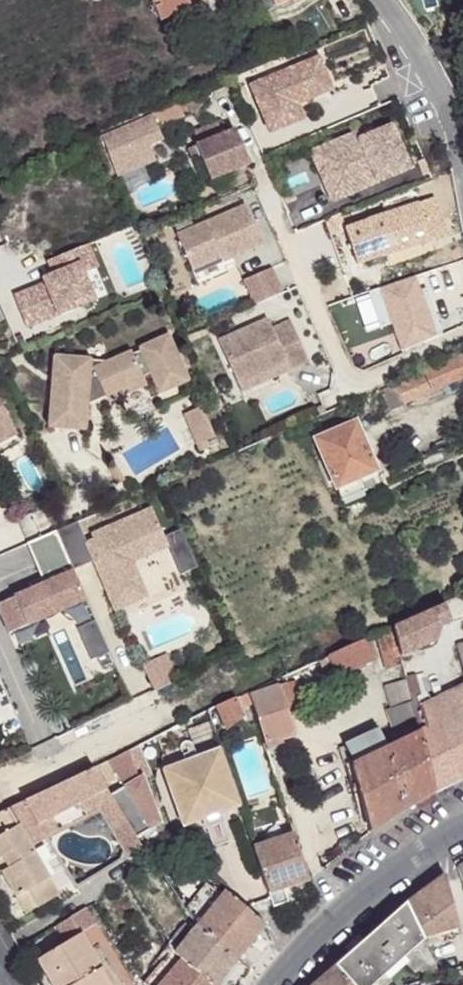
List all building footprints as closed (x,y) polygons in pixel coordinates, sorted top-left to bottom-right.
[(160,21),(191,8),(188,0),(152,0),(160,21)] [(249,85),(262,119),(296,105),(331,90),(318,57),(249,85)] [(302,119),(296,105),(262,119),(268,133),(302,119)] [(211,181),(248,165),(233,131),(220,122),(196,132),(197,146),(211,181)] [(356,132),(310,152),(326,189),(371,170),(376,183),(409,169),(391,126),(359,139),(356,132)] [(138,162),(125,127),(100,136),(114,172),(138,162)] [(371,170),(326,189),(331,201),(376,183),(371,170)] [(379,257),(446,233),(433,197),(329,233),(341,269),(366,261),(365,258),(378,254),(379,257)] [(263,245),(246,206),(177,236),(191,271),(221,258),(223,262),(263,245)] [(99,267),(89,244),(46,261),(51,274),(41,279),(43,284),(14,295),(27,329),(96,300),(85,273),(99,267)] [(271,268),(244,280),(254,304),(282,292),(271,268)] [(308,362),(290,321),(272,329),(267,318),(218,340),(238,385),(287,364),(290,371),(308,362)] [(159,393),(160,394),(188,381),(170,338),(168,335),(139,348),(141,352),(150,373),(159,393)] [(104,363),(93,368),(105,396),(108,402),(145,386),(141,377),(132,356),(130,352),(104,363)] [(141,377),(150,373),(141,352),(132,356),(141,377)] [(379,390),(383,400),(388,411),(462,377),(462,355),(379,390)] [(91,358),(55,356),(54,356),(53,357),(48,427),(49,428),(85,430),(86,429),(88,403),(91,362),(91,358)] [(104,363),(91,362),(88,403),(105,396),(93,368),(104,363)] [(290,371),(287,364),(238,385),(244,399),(271,387),(268,380),(290,371)] [(383,400),(379,390),(366,396),(369,405),(383,400)] [(17,433),(0,401),(0,443),(17,433)] [(325,413),(322,405),(315,408),(318,416),(325,413)] [(183,415),(199,452),(217,444),(201,407),(183,415)] [(321,426),(310,430),(337,489),(377,471),(356,421),(339,428),(336,423),(322,429),(321,426)] [(78,520),(55,529),(73,571),(94,562),(98,560),(100,565),(96,566),(114,612),(147,598),(132,564),(137,549),(164,538),(151,508),(91,534),(93,538),(86,541),(78,520)] [(73,571),(55,529),(26,542),(41,578),(29,583),(32,589),(0,603),(0,613),(9,634),(86,600),(73,571)] [(164,538),(137,549),(132,564),(169,548),(164,538)] [(193,558),(187,544),(174,550),(180,564),(193,558)] [(184,573),(198,567),(193,558),(180,564),(184,573)] [(445,604),(391,627),(398,650),(399,657),(435,641),(439,630),(438,628),(450,622),(445,604)] [(109,653),(95,621),(77,629),(91,661),(97,658),(109,653)] [(15,647),(40,634),(36,625),(11,638),(15,647)] [(398,650),(391,627),(377,632),(386,670),(401,666),(399,657),(398,650)] [(319,661),(323,672),(334,668),(337,675),(339,674),(350,669),(353,668),(363,663),(370,660),(363,641),(327,656),(327,657),(319,661)] [(113,663),(109,653),(97,658),(102,668),(113,663)] [(142,665),(153,690),(177,679),(166,654),(142,665)] [(350,669),(339,674),(341,678),(352,673),(350,669)] [(433,791),(462,777),(462,686),(431,701),(427,692),(422,673),(406,680),(411,702),(415,718),(419,732),(433,791)] [(285,683),(293,706),(302,703),(294,680),(285,683)] [(390,725),(415,718),(411,702),(405,680),(385,685),(391,708),(386,709),(390,725)] [(263,745),(295,735),(287,708),(293,706),(285,683),(247,695),(263,745)] [(235,697),(215,707),(225,730),(243,716),(235,697)] [(370,831),(433,791),(419,732),(385,749),(376,730),(344,746),(350,765),(370,831)] [(350,765),(344,746),(339,747),(345,766),(350,765)] [(163,770),(183,827),(239,806),(221,749),(163,770)] [(159,823),(143,775),(138,778),(128,751),(107,761),(123,787),(110,795),(136,838),(159,823)] [(23,801),(37,825),(81,804),(91,799),(107,791),(93,768),(23,801)] [(136,838),(110,795),(107,791),(91,799),(125,856),(141,846),(136,838)] [(59,896),(23,832),(37,825),(23,801),(0,813),(0,860),(3,858),(9,868),(1,872),(18,898),(27,892),(36,909),(59,896)] [(37,825),(46,841),(88,819),(81,804),(37,825)] [(59,896),(74,887),(46,841),(37,825),(23,832),(59,896)] [(294,833),(253,847),(273,907),(288,902),(283,888),(308,880),(294,833)] [(444,874),(417,893),(405,903),(422,938),(453,930),(449,914),(454,910),(444,874)] [(236,961),(265,925),(224,890),(220,895),(205,882),(184,909),(195,926),(196,926),(236,961)] [(27,914),(36,909),(27,892),(18,898),(27,914)] [(405,903),(333,966),(350,984),(385,984),(390,981),(385,973),(402,958),(414,973),(419,969),(426,978),(440,973),(422,938),(405,903)] [(459,928),(454,910),(449,914),(453,930),(459,928)] [(37,958),(53,984),(134,984),(97,924),(37,958)] [(173,954),(181,959),(214,984),(217,984),(236,961),(196,926),(173,954)] [(150,943),(144,934),(138,938),(144,947),(150,943)] [(144,984),(159,984),(181,959),(173,954),(171,952),(143,984),(144,984)] [(159,984),(214,984),(181,959),(159,984)] [(333,966),(311,984),(350,984),(333,966)]
